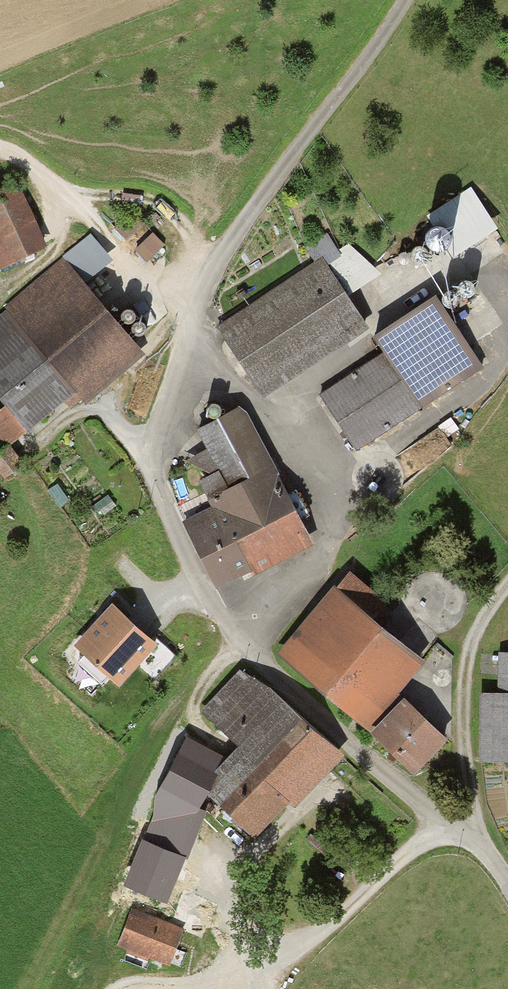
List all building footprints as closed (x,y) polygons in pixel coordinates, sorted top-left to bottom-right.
[(18,185),(0,193),(0,271),(47,250),(18,185)] [(497,231),(470,189),(427,217),(453,258),(497,231)] [(145,225),(133,212),(114,229),(126,242),(145,225)] [(164,246),(152,234),(135,251),(147,264),(164,246)] [(305,249),(315,263),(322,258),(328,267),(342,257),(338,252),(327,235),(305,249)] [(62,257),(63,259),(85,285),(113,263),(91,236),(62,257)] [(349,245),(338,252),(342,257),(328,267),(348,297),(381,276),(349,245)] [(328,267),(322,258),(315,263),(214,328),(262,402),(370,331),(348,297),(328,267)] [(63,259),(5,307),(7,310),(0,316),(0,404),(3,408),(0,411),(0,439),(7,447),(9,449),(11,447),(65,403),(71,411),(82,402),(84,406),(144,357),(85,285),(63,259)] [(484,369),(437,298),(373,341),(383,355),(320,396),(357,452),(484,369)] [(240,409),(197,431),(207,451),(187,461),(211,507),(182,522),(217,591),(251,573),(253,578),(315,547),(279,477),(280,476),(248,414),(240,409)] [(11,447),(9,449),(7,447),(0,452),(0,474),(5,480),(25,466),(11,447)] [(350,574),(336,590),(373,621),(386,605),(350,574)] [(336,590),(334,588),(278,655),(369,736),(424,663),(373,621),(336,590)] [(157,648),(112,606),(74,647),(119,690),(157,648)] [(507,695),(507,654),(499,654),(498,695),(507,695)] [(345,758),(241,671),(199,713),(240,749),(216,773),(209,799),(255,842),(290,806),(296,810),(345,758)] [(480,695),(480,764),(507,764),(507,695),(498,695),(480,695)] [(414,778),(447,743),(404,702),(370,737),(414,778)] [(222,759),(187,740),(127,887),(168,904),(205,815),(199,813),(209,799),(216,773),(222,759)] [(185,931),(131,910),(116,947),(170,968),(185,931)]
